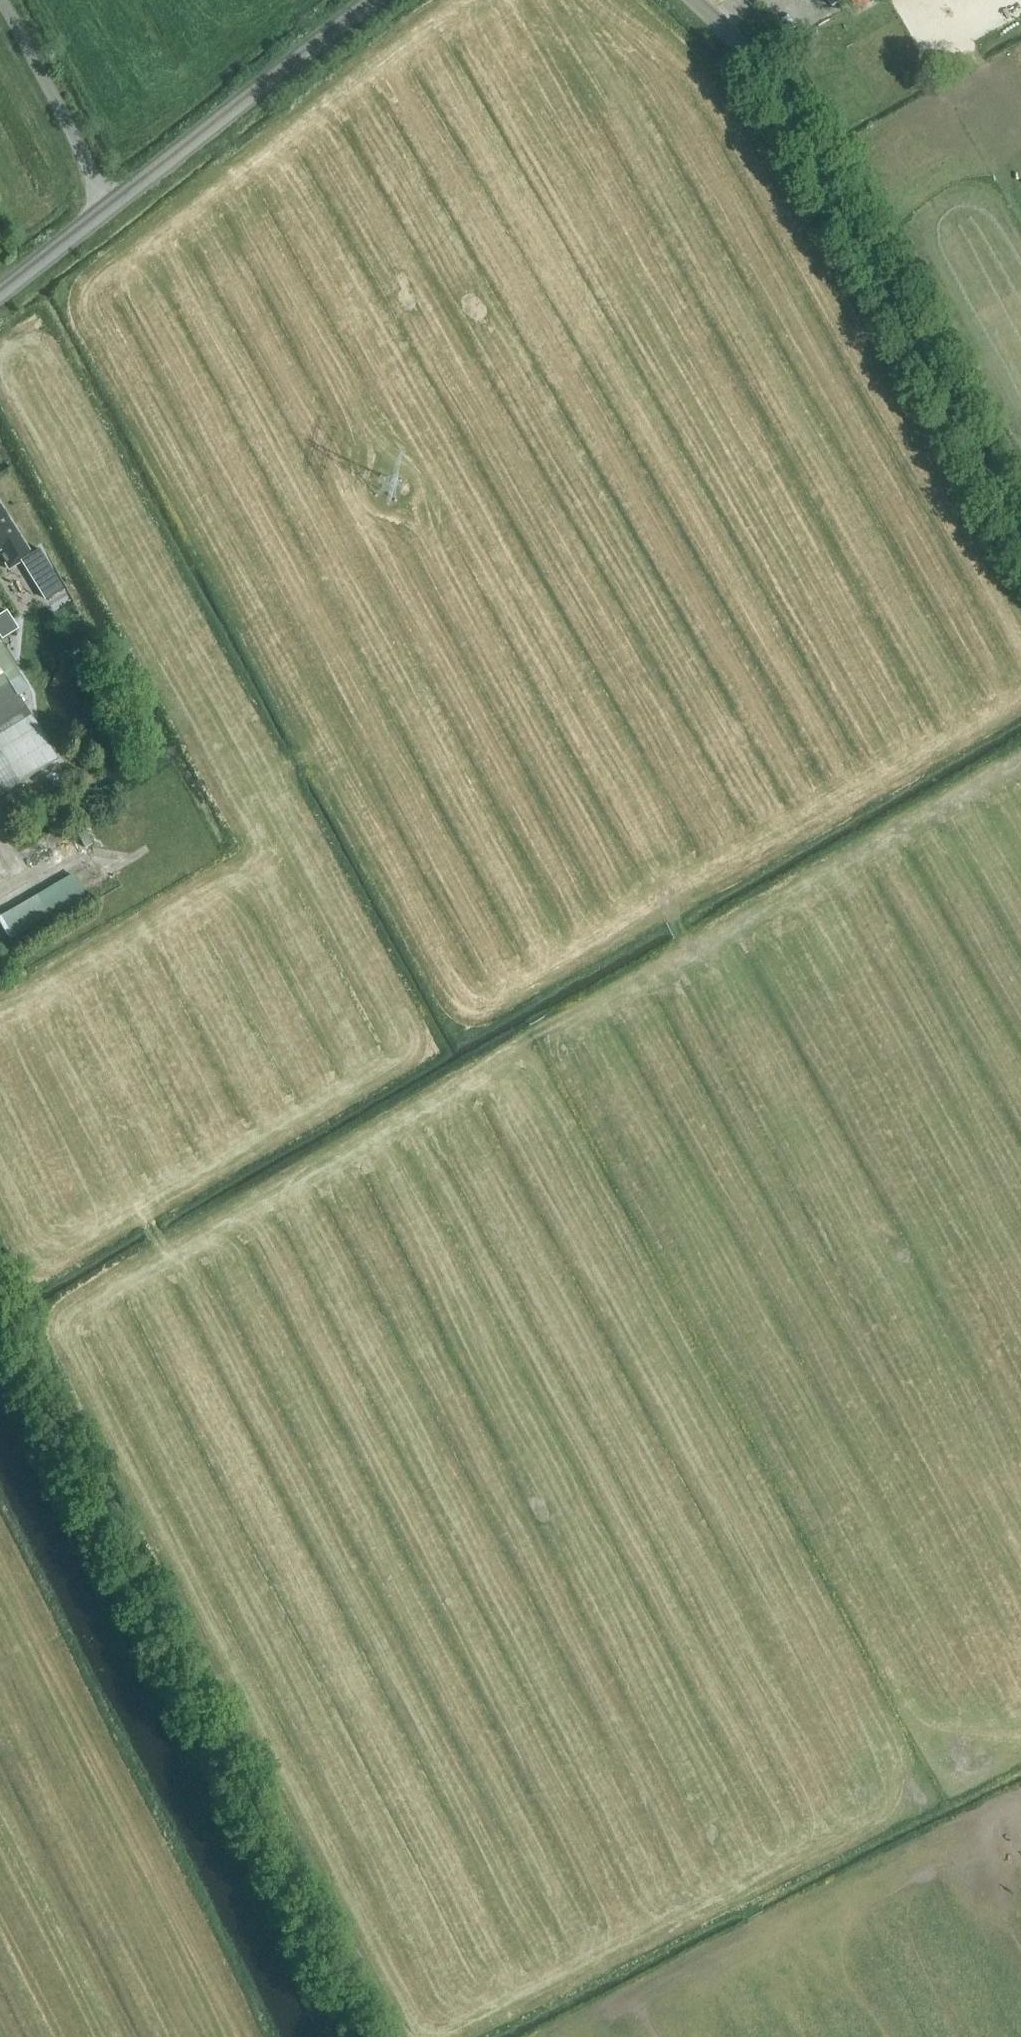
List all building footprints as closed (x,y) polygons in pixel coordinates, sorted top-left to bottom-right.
[(8,567),(30,554),(0,507),(0,554),(8,567)] [(17,630),(6,612),(0,615),(0,639),(1,640),(17,630)] [(58,760),(27,711),(18,696),(26,691),(0,651),(0,797),(58,760)] [(84,849),(92,845),(84,831),(77,835),(84,849)] [(0,911),(0,919),(8,936),(85,899),(74,876),(0,911)]
